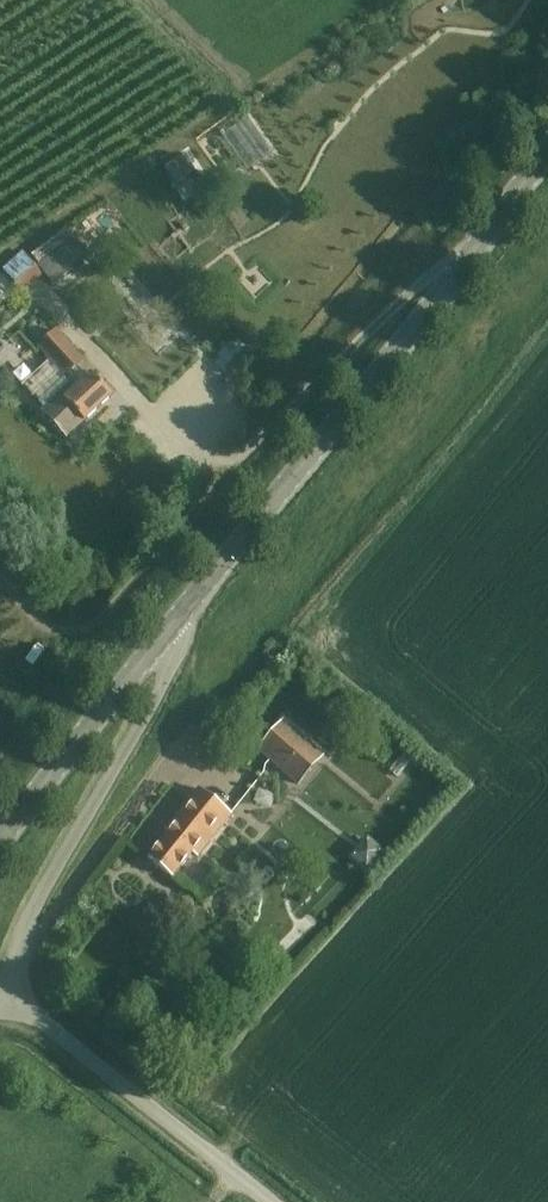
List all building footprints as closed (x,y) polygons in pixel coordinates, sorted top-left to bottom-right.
[(65,226),(29,254),(38,265),(52,284),(88,257),(74,238),(65,226)] [(24,293),(44,274),(24,251),(3,270),(24,293)] [(56,332),(39,348),(65,377),(83,360),(56,332)] [(34,370),(20,380),(29,393),(43,383),(34,370)] [(66,377),(36,404),(42,411),(42,412),(67,439),(68,438),(66,436),(83,421),(84,423),(112,397),(92,375),(76,389),(66,377)] [(284,721),(258,751),(299,785),(324,756),(284,721)] [(169,834),(149,858),(173,878),(193,853),(199,858),(232,816),(199,789),(166,831),(169,834)] [(281,808),(268,797),(253,816),(265,827),(281,808)] [(368,840),(351,859),(368,873),(385,855),(368,840)]
